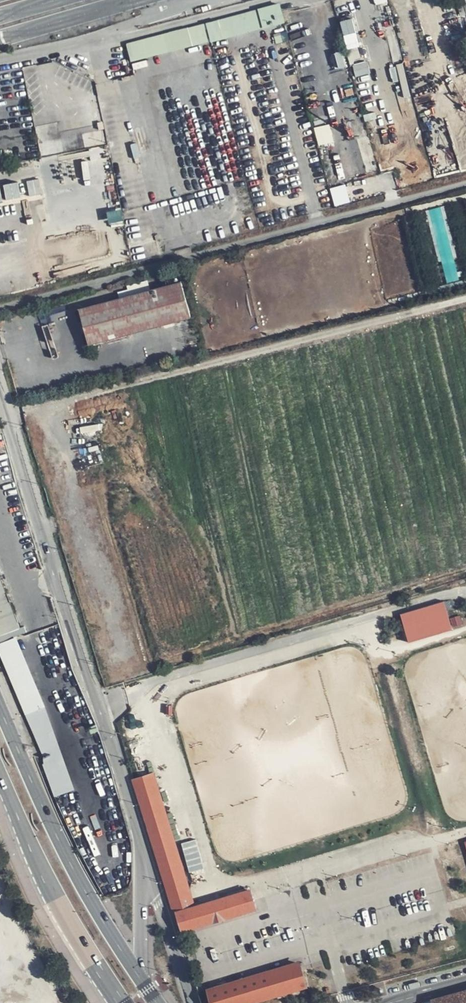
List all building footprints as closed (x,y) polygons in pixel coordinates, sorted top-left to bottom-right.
[(131,60),(286,23),(281,4),(127,41),(131,60)] [(343,20),(348,48),(360,46),(355,17),(343,20)] [(103,120),(98,98),(90,100),(95,121),(103,120)] [(105,126),(61,135),(58,122),(36,126),(42,157),(108,144),(105,126)] [(315,127),(320,144),(335,141),(330,123),(315,127)] [(27,180),(30,195),(42,192),(40,178),(27,180)] [(20,182),(0,184),(0,200),(21,198),(20,182)] [(332,187),(336,205),(351,201),(347,184),(332,187)] [(429,209),(446,282),(461,279),(444,206),(429,209)] [(88,349),(189,321),(180,285),(78,313),(88,349)] [(0,561),(0,632),(2,639),(25,631),(6,576),(8,576),(2,561),(0,561)] [(401,613),(410,642),(454,629),(446,600),(401,613)] [(454,627),(464,624),(461,615),(451,618),(454,627)] [(19,652),(22,651),(17,638),(13,639),(19,652)] [(1,659),(19,652),(13,639),(0,645),(0,657),(1,659)] [(19,652),(42,709),(44,708),(22,651),(19,652)] [(23,715),(42,709),(19,652),(1,659),(23,715)] [(132,783),(175,915),(176,915),(182,932),(254,910),(248,891),(231,897),(229,891),(225,893),(226,898),(193,909),(163,819),(166,818),(165,813),(162,814),(156,796),(150,777),(132,783)] [(230,986),(244,1002),(254,1002),(305,988),(297,965),(230,986)] [(230,986),(207,992),(210,1002),(244,1002),(230,986)] [(434,1000),(435,1002),(465,1002),(465,992),(434,1000)]
